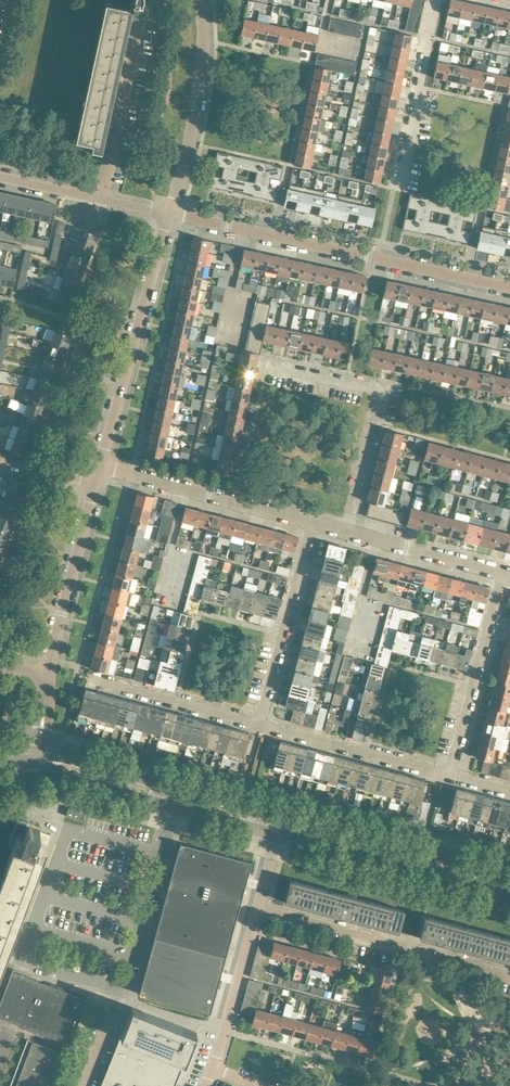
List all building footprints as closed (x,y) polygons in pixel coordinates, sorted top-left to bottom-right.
[(78,135),(77,141),(93,144),(92,150),(102,152),(101,152),(102,146),(100,146),(127,20),(139,23),(144,0),(135,0),(134,0),(132,0),(131,0),(129,9),(106,4),(78,135)] [(450,3),(447,15),(448,15),(448,14),(460,17),(463,1),(456,0),(450,0),(450,3)] [(475,4),(463,1),(460,17),(472,20),(476,3),(475,3),(475,4)] [(476,3),(472,20),(484,22),(488,7),(476,4),(476,3)] [(422,13),(424,6),(411,4),(410,7),(409,10),(422,13)] [(500,9),(488,7),(484,22),(497,25),(500,9)] [(500,9),(497,25),(509,28),(509,22),(509,12),(500,10),(500,9)] [(408,17),(421,19),(422,13),(409,10),(408,17)] [(421,19),(408,17),(407,23),(419,26),(421,19)] [(241,34),(253,37),(257,22),(245,19),(245,18),(244,18),(241,35),(241,34)] [(337,20),(330,18),(328,31),(334,32),(337,20)] [(341,34),(343,21),(337,20),(334,32),(341,34)] [(350,22),(343,21),(341,34),(347,35),(350,22)] [(269,24),(257,22),(253,37),(265,40),(269,24)] [(356,24),(350,22),(347,35),(354,37),(356,24)] [(405,30),(418,33),(419,26),(407,23),(405,30)] [(265,40),(278,42),(281,27),(269,24),(265,40)] [(360,38),(363,25),(356,24),(354,37),(360,38)] [(293,30),(281,27),(278,42),(290,45),(293,30)] [(450,40),(451,32),(452,30),(444,28),(442,38),(450,40)] [(290,45),(302,48),(306,32),(293,30),(290,45)] [(314,51),(318,34),(318,35),(306,32),(302,48),(314,50),(314,51)] [(396,33),(393,45),(409,48),(411,36),(412,37),(412,36),(395,32),(395,33),(396,33)] [(493,42),(491,49),(498,50),(500,43),(493,42)] [(406,60),(409,48),(393,45),(391,57),(406,60)] [(321,67),(324,55),(317,53),(315,66),(321,67)] [(435,70),(434,77),(434,78),(434,77),(446,79),(450,64),(451,56),(439,54),(438,60),(437,60),(435,70)] [(330,56),(324,55),(321,67),(328,69),(330,56)] [(334,71),(337,58),(330,56),(328,69),(331,70),(334,71)] [(391,57),(388,69),(403,73),(406,60),(391,57)] [(343,59),(337,58),(334,71),(341,72),(343,59)] [(347,73),(350,60),(343,59),(341,72),(347,73)] [(357,62),(350,60),(347,73),(354,75),(357,62)] [(446,79),(458,82),(462,67),(450,64),(446,79)] [(328,82),(331,70),(328,69),(321,67),(315,66),(315,67),(316,67),(313,78),(328,82)] [(462,67),(458,82),(471,85),(474,69),(462,67)] [(401,85),(403,73),(388,69),(385,82),(401,85)] [(471,85),(483,87),(486,72),(474,69),(471,85)] [(486,72),(483,87),(495,90),(499,75),(486,72)] [(507,94),(509,82),(509,77),(499,75),(495,90),(507,93),(507,94)] [(313,78),(310,91),(326,94),(328,82),(313,78)] [(385,82),(383,94),(398,97),(401,85),(385,82)] [(323,106),(326,94),(310,91),(308,103),(323,106)] [(395,109),(398,97),(383,94),(380,106),(395,109)] [(308,103),(305,115),(320,119),(323,106),(308,103)] [(380,106),(377,118),(393,122),(395,109),(380,106)] [(318,131),(320,119),(305,115),(302,127),(318,131)] [(390,134),(393,122),(377,118),(375,131),(390,134)] [(302,127),(301,135),(300,140),(315,143),(317,135),(318,131),(302,127)] [(375,131),(374,135),(372,143),(387,146),(390,135),(390,134),(375,131)] [(503,135),(500,146),(509,148),(509,135),(508,135),(503,134),(503,135)] [(315,143),(300,140),(297,152),(312,155),(315,143)] [(387,146),(372,143),(369,155),(385,159),(387,146)] [(498,158),(509,161),(509,148),(500,146),(498,158)] [(210,186),(226,190),(234,155),(217,151),(214,165),(224,167),(221,177),(212,175),(210,186)] [(293,164),(311,168),(311,167),(310,167),(312,155),(297,152),(294,164),(293,164)] [(234,155),(226,190),(243,194),(246,181),(237,179),(239,168),(248,170),(250,159),(234,155)] [(385,159),(369,155),(367,167),(382,171),(385,159)] [(498,158),(495,170),(509,173),(509,161),(498,158)] [(246,181),(243,194),(259,197),(267,162),(250,159),(248,170),(257,172),(255,182),(246,181)] [(276,201),(278,190),(269,188),(271,178),(281,180),(284,166),(267,162),(259,197),(276,201)] [(339,167),(338,174),(350,176),(351,169),(347,168),(339,167)] [(382,171),(367,167),(364,179),(363,179),(380,183),(379,182),(382,171)] [(492,182),(508,186),(509,186),(509,173),(495,170),(492,182)] [(430,177),(429,180),(428,186),(438,188),(442,189),(444,180),(430,177)] [(508,186),(492,182),(490,195),(505,198),(508,186)] [(292,210),(297,211),(302,186),(290,184),(285,206),(292,208),(292,210)] [(302,210),(309,212),(314,189),(302,186),(297,211),(302,212),(302,210)] [(321,217),(325,197),(326,192),(314,189),(309,212),(316,213),(316,215),(321,217)] [(19,196),(7,194),(3,211),(16,213),(19,196)] [(345,222),(351,197),(338,194),(337,199),(333,217),(341,219),(340,221),(345,222)] [(414,220),(405,217),(402,229),(419,232),(427,198),(410,194),(407,208),(417,210),(414,220)] [(486,206),(486,207),(503,210),(504,210),(503,209),(505,198),(490,195),(487,206),(486,206)] [(16,213),(28,216),(32,199),(19,196),(16,213)] [(326,216),(333,217),(337,199),(325,197),(321,217),(326,218),(326,216)] [(351,221),(357,222),(361,205),(362,200),(351,197),(345,222),(350,223),(351,221)] [(427,198),(419,232),(436,236),(438,223),(430,221),(432,211),(441,213),(443,201),(427,198)] [(32,199),(28,216),(41,219),(45,202),(32,199)] [(438,223),(436,236),(452,240),(460,205),(443,201),(441,213),(450,215),(447,225),(438,223)] [(41,219),(53,222),(57,205),(45,202),(41,219)] [(361,205),(357,222),(357,224),(362,226),(363,224),(370,225),(374,207),(361,205)] [(460,205),(452,240),(469,243),(471,232),(462,230),(464,220),(473,222),(476,208),(460,205)] [(55,233),(61,235),(64,222),(58,221),(55,233)] [(478,249),(485,250),(485,252),(490,254),(495,229),(483,226),(478,249)] [(81,228),(77,241),(93,247),(98,235),(81,228)] [(495,229),(490,254),(495,255),(495,253),(502,254),(507,231),(495,229)] [(0,231),(0,237),(10,239),(11,233),(0,231)] [(24,236),(11,233),(10,239),(23,242),(24,236)] [(55,233),(53,246),(59,247),(61,235),(55,233)] [(35,244),(37,238),(24,236),(23,242),(35,244)] [(194,237),(192,249),(207,253),(210,241),(194,237)] [(49,241),(37,238),(35,244),(48,247),(49,241)] [(89,259),(93,247),(77,241),(72,253),(89,259)] [(9,243),(8,249),(21,252),(22,246),(9,243)] [(225,252),(224,256),(232,258),(233,254),(235,246),(224,244),(222,252),(225,252)] [(53,246),(50,257),(50,259),(56,260),(59,247),(53,246)] [(205,265),(207,253),(192,249),(189,262),(205,265)] [(256,252),(244,249),(240,265),(253,268),(256,252)] [(28,265),(31,252),(25,250),(22,263),(28,265)] [(253,268),(265,270),(268,255),(256,252),(253,268)] [(72,253),(68,265),(84,271),(89,259),(72,253)] [(281,257),(268,255),(265,270),(277,273),(281,257)] [(277,273),(276,280),(288,282),(289,276),(293,260),(281,257),(277,273)] [(305,263),(293,260),(289,276),(302,278),(305,263)] [(189,262),(186,274),(202,277),(205,265),(189,262)] [(22,263),(20,276),(26,277),(28,265),(22,263)] [(317,265),(305,263),(302,278),(314,281),(317,265)] [(79,283),(84,271),(68,265),(63,277),(79,283)] [(330,268),(317,265),(314,281),(326,284),(330,268)] [(0,283),(13,286),(17,269),(4,266),(0,283)] [(219,277),(218,281),(226,283),(229,271),(214,268),(213,275),(219,277)] [(342,271),(330,268),(326,284),(338,286),(342,271)] [(338,286),(337,293),(349,296),(351,289),(354,273),(342,271),(338,286)] [(362,275),(354,273),(351,289),(363,292),(366,276),(362,275)] [(199,289),(202,277),(186,274),(183,286),(199,289)] [(20,276),(17,289),(23,290),(26,277),(20,276)] [(63,277),(59,289),(75,295),(79,283),(63,277)] [(248,291),(255,293),(258,293),(260,293),(262,285),(257,284),(258,281),(250,280),(249,285),(248,291)] [(396,299),(399,283),(387,280),(383,296),(388,297),(396,299)] [(224,295),(226,283),(218,281),(217,286),(214,285),(212,292),(224,295)] [(411,286),(399,283),(396,299),(408,302),(411,286)] [(183,286),(181,298),(197,302),(199,289),(183,286)] [(424,288),(411,286),(408,302),(420,304),(424,288)] [(282,290),(274,288),(272,296),(272,298),(271,300),(276,301),(279,302),(280,298),(282,290)] [(436,291),(424,288),(420,304),(432,307),(436,291)] [(70,308),(75,295),(59,289),(54,302),(70,308)] [(448,294),(436,291),(432,307),(445,310),(448,294)] [(214,301),(213,305),(221,307),(224,295),(212,292),(211,300),(214,301)] [(445,310),(443,317),(455,320),(457,312),(460,296),(448,294),(445,310)] [(473,299),(460,296),(457,312),(469,315),(473,299)] [(194,314),(197,302),(181,298),(178,310),(194,314)] [(485,302),(473,299),(469,315),(481,318),(485,302)] [(256,301),(255,308),(269,311),(270,309),(270,306),(271,304),(256,301)] [(481,318),(480,324),(492,327),(494,320),(497,305),(485,302),(481,318)] [(509,307),(497,305),(494,320),(506,323),(509,307)] [(255,308),(253,315),(268,318),(269,311),(255,308)] [(307,317),(314,318),(316,310),(308,308),(307,317)] [(178,310),(175,323),(191,326),(194,314),(178,310)] [(339,324),(343,325),(345,316),(333,314),(331,322),(339,324)] [(253,315),(252,322),(266,325),(268,318),(253,315)] [(9,332),(11,320),(5,319),(3,331),(9,332)] [(252,322),(250,329),(265,332),(266,325),(252,322)] [(189,338),(191,326),(175,323),(173,335),(189,338)] [(263,339),(263,341),(275,343),(278,328),(266,325),(265,332),(263,339)] [(198,340),(213,344),(215,336),(216,331),(208,330),(200,328),(198,340)] [(275,343),(287,346),(291,330),(278,328),(275,343)] [(67,348),(72,335),(55,329),(51,342),(67,348)] [(250,329),(248,336),(263,339),(265,332),(250,329)] [(303,333),(291,330),(287,346),(299,349),(303,333)] [(0,342),(0,344),(6,346),(9,332),(3,331),(0,342)] [(299,349),(312,351),(315,336),(303,333),(299,349)] [(173,335),(170,347),(186,351),(189,338),(173,335)] [(248,336),(247,343),(262,346),(263,341),(263,339),(248,336)] [(327,338),(315,336),(312,351),(324,354),(327,338)] [(324,354),(336,357),(340,341),(327,338),(324,354)] [(34,339),(33,345),(48,349),(46,354),(63,360),(67,348),(51,342),(34,339)] [(336,357),(348,359),(352,344),(340,341),(336,357)] [(247,343),(245,350),(258,353),(260,354),(261,351),(262,346),(247,343)] [(183,363),(186,351),(170,347),(167,359),(183,363)] [(369,364),(381,367),(384,351),(372,348),(369,364)] [(227,352),(226,359),(240,362),(255,366),(258,353),(245,350),(242,350),(241,355),(227,352)] [(393,369),(396,353),(384,351),(381,367),(393,369)] [(393,369),(405,372),(409,356),(396,353),(393,369)] [(46,354),(42,366),(58,372),(63,360),(46,354)] [(210,356),(202,354),(200,366),(208,368),(210,356)] [(418,375),(421,359),(409,356),(405,372),(418,375)] [(167,359),(165,372),(181,375),(183,363),(167,359)] [(418,375),(430,377),(433,362),(421,359),(418,375)] [(240,362),(237,374),(253,378),(255,366),(240,362)] [(442,380),(445,364),(433,362),(430,377),(442,380)] [(442,380),(454,383),(458,367),(445,364),(442,380)] [(54,384),(58,372),(42,366),(37,378),(54,384)] [(467,385),(470,370),(458,367),(454,383),(467,385)] [(467,385),(479,388),(482,372),(470,370),(467,385)] [(178,387),(181,375),(165,372),(162,384),(178,387)] [(491,391),(494,375),(482,372),(479,388),(491,391)] [(252,381),(253,378),(237,374),(234,387),(250,390),(252,381)] [(491,391),(503,393),(507,378),(494,375),(491,391)] [(37,378),(33,390),(49,396),(54,384),(37,378)] [(162,384),(159,396),(175,399),(178,387),(162,384)] [(228,385),(226,398),(232,399),(247,402),(250,390),(234,387),(228,385)] [(45,408),(49,396),(33,390),(28,402),(45,408)] [(173,412),(175,399),(159,396),(157,408),(173,412)] [(232,399),(229,411),(245,415),(247,402),(232,399)] [(28,402),(24,414),(40,420),(45,408),(28,402)] [(157,408),(154,421),(170,424),(173,412),(157,408)] [(242,427),(245,415),(229,411),(226,423),(242,427)] [(36,432),(40,420),(24,414),(19,426),(36,432)] [(167,436),(170,424),(154,421),(151,433),(167,436)] [(226,423),(224,436),(239,439),(242,427),(226,423)] [(19,426),(15,439),(31,445),(36,432),(19,426)] [(403,434),(386,429),(382,444),(399,448),(403,434)] [(151,433),(149,445),(171,450),(174,438),(167,436),(151,433)] [(217,434),(215,446),(221,448),(237,451),(239,439),(224,436),(217,434)] [(415,444),(422,446),(423,446),(424,440),(416,437),(415,444)] [(27,457),(31,445),(15,439),(10,451),(27,457)] [(424,459),(431,461),(430,467),(437,469),(438,463),(443,446),(428,442),(424,459)] [(382,444),(378,458),(395,462),(399,448),(382,444)] [(168,462),(171,450),(149,445),(146,457),(168,462)] [(214,446),(211,459),(218,460),(234,463),(237,451),(221,448),(215,446),(214,446)] [(457,449),(443,446),(438,463),(453,466),(457,449)] [(457,449),(453,466),(467,470),(471,453),(457,449)] [(486,457),(471,453),(467,470),(481,474),(486,457)] [(486,457),(481,474),(495,478),(500,461),(486,457)] [(395,462),(378,458),(375,472),(391,477),(395,462)] [(410,459),(409,466),(417,468),(418,461),(410,459)] [(231,476),(234,463),(218,460),(216,472),(231,476)] [(500,461),(495,478),(509,482),(509,481),(509,464),(500,461)] [(415,475),(417,468),(409,466),(407,473),(415,475)] [(375,472),(371,487),(388,491),(391,477),(375,472)] [(426,482),(433,484),(435,476),(428,474),(426,482)] [(441,478),(435,476),(433,484),(439,486),(441,478)] [(12,478),(7,490),(23,496),(28,484),(12,478)] [(454,490),(461,492),(463,484),(456,482),(454,490)] [(470,485),(463,484),(461,492),(468,493),(470,485)] [(422,497),(425,487),(417,485),(414,495),(422,497)] [(388,491),(371,487),(367,501),(370,502),(377,504),(384,505),(388,491)] [(403,488),(401,495),(409,497),(411,490),(403,488)] [(19,508),(23,496),(7,490),(3,502),(19,508)] [(437,498),(444,500),(446,492),(439,490),(437,498)] [(483,498),(490,499),(492,491),(485,490),(483,498)] [(499,493),(492,491),(490,499),(497,501),(499,493)] [(150,510),(154,496),(138,492),(134,506),(150,510)] [(452,494),(446,492),(444,500),(450,502),(452,494)] [(407,504),(409,497),(401,495),(399,501),(407,504)] [(453,503),(451,509),(456,511),(460,496),(455,495),(453,503)] [(465,506),(472,508),(474,500),(468,498),(465,506)] [(174,516),(178,502),(165,499),(161,513),(163,513),(174,516)] [(481,502),(474,500),(472,508),(479,510),(481,502)] [(19,508),(3,502),(0,509),(0,515),(14,520),(19,508)] [(373,518),(377,504),(370,502),(366,516),(373,518)] [(489,504),(481,502),(479,510),(487,512),(489,504)] [(384,505),(377,504),(373,518),(380,520),(384,505)] [(503,507),(489,504),(487,512),(486,515),(493,517),(494,514),(501,515),(503,507)] [(384,505),(380,520),(387,522),(391,507),(384,505)] [(134,506),(130,519),(147,524),(150,510),(134,506)] [(182,521),(195,524),(198,510),(186,507),(182,521)] [(387,522),(395,524),(398,509),(391,507),(387,522)] [(407,524),(421,528),(425,511),(411,507),(407,524)] [(509,509),(503,507),(501,515),(508,517),(509,509)] [(398,509),(395,524),(402,525),(405,511),(398,509)] [(195,524),(207,528),(211,513),(198,510),(195,524)] [(421,528),(435,532),(440,515),(425,511),(421,528)] [(174,516),(163,513),(160,527),(170,530),(174,516)] [(218,536),(220,531),(223,517),(211,513),(207,528),(206,533),(218,536)] [(14,520),(0,515),(0,529),(10,533),(14,520)] [(435,532),(449,536),(454,519),(440,515),(435,532)] [(231,539),(232,534),(236,520),(223,517),(220,531),(218,536),(231,539)] [(468,523),(464,540),(478,543),(483,526),(484,521),(470,517),(468,523)] [(130,519),(127,533),(143,537),(149,539),(153,525),(147,524),(130,519)] [(449,536),(464,540),(468,523),(454,519),(449,536)] [(243,545),(245,538),(248,523),(236,520),(232,534),(231,539),(230,542),(243,545)] [(257,541),(261,527),(248,523),(245,538),(257,541)] [(478,543),(492,547),(497,530),(483,526),(478,543)] [(167,543),(170,530),(160,527),(156,540),(157,541),(167,543)] [(268,550),(273,530),(261,527),(257,541),(258,541),(256,547),(268,551),(268,550)] [(10,533),(0,529),(0,543),(5,545),(10,533)] [(268,550),(281,553),(286,533),(273,530),(268,550)] [(507,551),(509,539),(509,534),(497,530),(492,547),(507,551)] [(127,533),(123,546),(139,550),(148,553),(152,539),(149,539),(143,537),(127,533)] [(281,553),(293,557),(299,537),(286,533),(281,553)] [(176,545),(188,548),(190,541),(186,540),(187,537),(178,535),(176,545)] [(190,541),(188,548),(201,552),(204,541),(195,539),(195,542),(190,541)] [(329,543),(325,556),(343,561),(350,563),(352,556),(345,554),(346,547),(329,543)] [(123,546),(120,560),(136,564),(139,550),(123,546)] [(368,553),(362,552),(361,551),(358,565),(365,567),(368,553)] [(162,561),(163,557),(159,556),(155,555),(154,554),(150,567),(160,570),(162,561)] [(199,555),(197,561),(210,565),(211,558),(199,555)] [(325,556),(322,568),(340,573),(343,561),(325,556)] [(376,558),(373,572),(380,573),(378,580),(384,582),(389,561),(376,558)] [(136,564),(120,560),(116,573),(132,578),(136,564)] [(218,560),(216,568),(222,569),(224,561),(218,560)] [(208,571),(209,566),(210,565),(197,561),(196,568),(208,571)] [(230,563),(224,561),(222,569),(228,571),(230,563)] [(402,564),(389,561),(384,582),(396,585),(402,564)] [(354,564),(351,576),(362,579),(365,567),(358,565),(354,564)] [(409,588),(414,568),(402,564),(396,585),(409,588)] [(278,565),(276,572),(289,575),(290,569),(278,565)] [(196,568),(194,574),(206,578),(208,571),(196,568)] [(261,571),(249,568),(247,575),(259,579),(261,571)] [(336,586),(340,573),(322,568),(318,581),(336,586)] [(409,588),(409,589),(416,591),(418,584),(423,585),(427,571),(414,568),(409,588)] [(423,585),(435,588),(439,574),(427,571),(423,585)] [(116,573),(112,587),(129,591),(132,578),(116,573)] [(204,584),(206,578),(194,574),(192,581),(204,584)] [(441,590),(448,592),(452,578),(439,574),(435,588),(433,596),(439,598),(441,590)] [(288,578),(273,575),(272,582),(286,586),(288,578)] [(358,592),(362,579),(351,576),(348,589),(358,592)] [(201,598),(213,602),(219,581),(206,578),(204,584),(203,590),(201,597),(201,598)] [(459,602),(464,581),(452,578),(448,592),(446,598),(459,602)] [(192,581),(190,587),(203,590),(204,584),(192,581)] [(213,602),(226,605),(231,584),(219,581),(213,602)] [(318,581),(315,593),(333,598),(336,586),(318,581)] [(464,581),(459,602),(465,603),(466,597),(473,598),(476,584),(464,581)] [(238,608),(244,588),(231,584),(226,605),(238,608)] [(486,602),(489,588),(476,584),(473,598),(466,623),(479,626),(483,613),(476,611),(479,600),(486,602)] [(366,596),(379,599),(381,591),(377,590),(377,587),(369,585),(366,596)] [(132,592),(129,591),(112,587),(109,600),(125,605),(129,606),(132,592)] [(190,587),(189,593),(201,597),(203,590),(190,587)] [(238,608),(251,612),(256,591),(244,588),(238,608)] [(358,592),(348,589),(345,588),(342,600),(355,604),(358,592)] [(391,603),(394,592),(386,589),(385,593),(381,591),(379,599),(391,603)] [(263,615),(268,594),(256,591),(251,612),(263,615)] [(189,593),(187,600),(200,603),(201,598),(201,597),(189,593)] [(315,593),(312,606),(330,611),(333,598),(315,593)] [(263,615),(276,618),(279,605),(281,605),(282,598),(268,594),(263,615)] [(109,600),(105,614),(121,618),(125,605),(109,600)] [(142,604),(141,609),(149,611),(150,606),(151,604),(151,601),(145,600),(144,605),(142,604)] [(187,600),(185,606),(198,609),(200,603),(187,600)] [(355,604),(342,600),(342,601),(344,602),(341,614),(340,614),(352,617),(355,604)] [(196,616),(198,609),(185,606),(184,613),(194,615),(196,616)] [(312,606),(308,619),(326,623),(330,611),(312,606)] [(402,609),(390,606),(388,612),(401,615),(402,609)] [(173,615),(170,623),(191,628),(194,615),(184,613),(168,608),(166,614),(173,615)] [(413,620),(415,612),(402,609),(401,615),(400,617),(413,620)] [(401,615),(388,612),(386,618),(399,622),(400,617),(401,615)] [(121,618),(105,614),(102,627),(118,631),(121,618)] [(348,630),(352,617),(340,614),(336,626),(348,630)] [(438,625),(440,619),(429,616),(427,622),(438,625)] [(147,630),(154,632),(158,620),(150,617),(147,630)] [(399,622),(386,618),(385,625),(397,628),(399,622)] [(323,636),(326,623),(308,619),(305,631),(323,636)] [(440,619),(438,625),(450,628),(452,622),(440,619)] [(452,622),(450,628),(462,632),(464,625),(452,622)] [(191,628),(170,623),(167,635),(187,641),(191,628)] [(397,628),(385,625),(383,631),(395,635),(397,629),(397,628)] [(476,637),(478,629),(464,625),(462,632),(462,633),(476,637)] [(333,639),(340,641),(345,642),(348,630),(336,626),(333,639)] [(102,627),(98,641),(114,645),(118,631),(102,627)] [(394,641),(392,648),(392,649),(404,653),(410,633),(397,629),(395,635),(394,641)] [(144,642),(151,644),(154,632),(147,630),(144,642)] [(305,631),(302,644),(320,648),(323,636),(305,631)] [(381,638),(394,641),(395,635),(383,631),(381,638)] [(410,633),(404,653),(416,656),(422,635),(419,635),(410,633)] [(142,637),(134,635),(130,649),(138,651),(142,637)] [(167,635),(164,647),(184,653),(187,641),(167,635)] [(416,656),(429,659),(434,639),(422,635),(416,656)] [(379,644),(392,648),(394,641),(381,638),(379,644)] [(434,639),(429,659),(441,663),(446,643),(434,639)] [(114,645),(98,641),(94,654),(117,660),(121,647),(114,645)] [(345,642),(340,641),(336,653),(342,654),(345,642)] [(144,642),(141,654),(148,656),(151,644),(144,642)] [(441,663),(453,666),(459,646),(446,643),(441,663)] [(302,644),(298,656),(316,661),(322,663),(326,650),(320,649),(302,644)] [(390,654),(392,649),(392,648),(379,644),(378,651),(390,654)] [(459,646),(453,666),(466,669),(470,656),(471,656),(473,650),(459,646)] [(184,653),(164,647),(161,660),(181,665),(184,653)] [(378,651),(376,657),(389,660),(390,654),(378,651)] [(338,667),(342,654),(336,653),(333,666),(338,667)] [(94,654),(91,668),(114,674),(117,660),(94,654)] [(344,655),(341,668),(348,670),(349,670),(350,671),(353,658),(344,655)] [(298,656),(295,670),(313,674),(316,661),(298,656)] [(499,669),(509,672),(509,658),(503,656),(499,669)] [(140,657),(137,667),(145,669),(148,669),(151,660),(140,657)] [(376,657),(374,663),(385,666),(387,667),(389,660),(376,657)] [(161,660),(157,672),(178,677),(181,665),(161,660)] [(363,674),(381,679),(385,666),(374,663),(366,661),(363,674)] [(333,666),(330,679),(335,680),(338,667),(333,666)] [(134,679),(141,682),(145,669),(137,667),(134,679)] [(348,670),(341,668),(338,680),(344,682),(348,670)] [(496,682),(509,686),(509,672),(499,669),(496,682)] [(319,676),(313,674),(295,670),(292,682),(309,687),(311,682),(317,683),(319,676)] [(178,677),(157,672),(154,685),(174,690),(178,677)] [(362,674),(359,686),(378,692),(381,679),(363,674),(362,674)] [(344,682),(338,680),(334,693),(341,695),(344,682)] [(292,682),(288,693),(306,698),(312,700),(315,688),(309,687),(292,682)] [(496,682),(492,694),(509,699),(509,686),(496,682)] [(363,693),(362,697),(362,700),(375,704),(378,692),(359,686),(358,691),(362,693),(363,693)] [(78,717),(87,720),(94,691),(85,689),(78,717)] [(87,720),(96,722),(104,694),(94,691),(87,720)] [(306,712),(311,713),(314,700),(312,700),(306,698),(288,693),(285,706),(294,709),(300,710),(306,712)] [(342,695),(341,695),(334,693),(332,702),(339,704),(342,695)] [(104,694),(96,722),(105,725),(113,696),(104,694)] [(492,694),(489,707),(506,711),(507,706),(509,706),(509,699),(492,694)] [(105,725),(114,727),(122,699),(113,696),(105,725)] [(354,698),(351,711),(372,716),(375,704),(362,700),(354,698)] [(114,727),(123,729),(131,701),(122,699),(114,727)] [(123,729),(132,732),(140,704),(131,701),(123,729)] [(140,704),(132,732),(141,734),(149,706),(140,704)] [(141,734),(150,737),(158,708),(149,706),(141,734)] [(327,709),(320,707),(318,715),(315,728),(321,729),(327,709)] [(506,711),(489,707),(486,719),(507,725),(508,719),(504,718),(506,711)] [(150,737),(160,739),(167,711),(158,708),(150,737)] [(294,709),(290,721),(296,723),(300,710),(294,709)] [(345,709),(344,715),(350,716),(348,723),(368,729),(372,716),(351,711),(346,709),(345,709)] [(296,723),(303,725),(306,712),(300,710),(296,723)] [(167,711),(160,739),(169,742),(176,713),(167,711)] [(303,725),(309,726),(312,713),(311,713),(306,712),(303,725)] [(169,742),(178,744),(185,716),(176,713),(169,742)] [(318,715),(312,713),(309,726),(315,728),(318,715)] [(178,744),(187,746),(194,718),(185,716),(178,744)] [(187,746),(196,749),(203,720),(194,718),(187,746)] [(328,718),(324,730),(332,732),(335,720),(328,718)] [(482,732),(503,737),(507,738),(509,726),(507,725),(486,719),(482,732)] [(203,720),(196,749),(205,751),(213,723),(203,720)] [(205,751),(214,754),(222,725),(213,723),(205,751)] [(348,723),(345,736),(365,741),(368,729),(348,723)] [(214,754),(223,756),(231,728),(222,725),(214,754)] [(223,756),(232,758),(240,730),(231,728),(223,756)] [(241,761),(249,733),(240,730),(232,758),(241,761)] [(482,732),(479,744),(493,748),(500,750),(503,737),(482,732)] [(272,769),(281,771),(289,743),(280,741),(272,769)] [(281,771),(291,774),(298,746),(289,743),(281,771)] [(479,744),(476,757),(484,759),(491,761),(496,762),(500,750),(493,748),(479,744)] [(307,748),(298,746),(291,774),(300,776),(307,748)] [(300,776),(309,779),(316,751),(307,748),(300,776)] [(309,779),(318,781),(325,753),(316,751),(309,779)] [(334,755),(325,753),(318,781),(327,784),(334,755)] [(327,784),(336,786),(343,758),(334,755),(327,784)] [(353,760),(343,758),(336,786),(345,788),(353,760)] [(491,761),(484,759),(481,772),(488,774),(491,761)] [(345,788),(354,791),(362,763),(353,760),(345,788)] [(491,761),(488,774),(493,775),(497,763),(491,761)] [(371,765),(362,763),(354,791),(362,793),(363,793),(371,765)] [(497,763),(493,775),(500,777),(503,764),(497,763)] [(503,764),(500,777),(506,779),(509,766),(503,764)] [(363,793),(372,796),(380,767),(371,765),(363,793)] [(381,798),(389,770),(380,767),(372,796),(381,798)] [(381,798),(390,801),(398,772),(389,770),(381,798)] [(400,803),(407,775),(398,772),(390,801),(400,803)] [(400,803),(409,805),(416,777),(407,775),(400,803)] [(409,805),(408,809),(417,812),(425,780),(416,777),(409,805)] [(458,819),(465,790),(456,788),(456,789),(449,816),(458,819)] [(465,790),(458,819),(467,821),(475,793),(465,790)] [(475,793),(467,821),(476,823),(484,795),(475,793)] [(484,795),(476,823),(485,826),(493,798),(484,795)] [(493,798),(485,826),(494,828),(502,800),(493,798)] [(494,828),(503,831),(509,806),(509,802),(502,800),(494,828)] [(86,812),(69,807),(66,816),(83,820),(84,819),(86,812)] [(420,813),(417,812),(408,809),(406,817),(418,820),(420,813)] [(43,845),(45,846),(50,835),(40,831),(40,830),(27,825),(28,822),(18,818),(8,844),(14,846),(0,883),(0,960),(43,845)] [(225,959),(251,863),(193,847),(189,845),(180,843),(157,927),(158,927),(157,930),(164,941),(166,942),(166,943),(167,943),(225,959)] [(323,911),(329,890),(291,880),(285,902),(286,902),(286,901),(301,905),(301,906),(308,908),(308,907),(323,911)] [(346,917),(361,921),(367,900),(329,890),(323,911),(339,915),(338,916),(345,918),(346,917)] [(367,900),(361,921),(376,925),(376,926),(383,928),(383,927),(398,931),(398,932),(399,932),(405,910),(367,900)] [(458,947),(464,926),(426,916),(420,938),(421,938),(421,937),(436,941),(435,942),(442,944),(443,943),(458,947)] [(464,926),(458,947),(474,951),(473,952),(480,954),(481,953),(496,957),(502,936),(464,926)] [(496,957),(509,961),(509,938),(502,936),(496,957)] [(284,959),(287,945),(274,941),(272,949),(271,955),(270,956),(284,959)] [(210,1013),(225,959),(167,943),(152,997),(210,1013)] [(259,945),(257,951),(271,955),(272,949),(259,945)] [(301,948),(287,945),(284,959),(297,963),(301,948)] [(310,967),(314,952),(301,948),(297,963),(310,967)] [(257,951),(255,957),(269,961),(270,956),(271,955),(257,951)] [(328,956),(314,952),(310,967),(324,970),(328,956)] [(337,974),(341,959),(328,956),(324,970),(337,974)] [(269,961),(255,957),(254,963),(267,967),(269,961)] [(344,958),(343,966),(349,967),(351,960),(344,958)] [(254,963),(252,970),(265,974),(267,967),(254,963)] [(374,981),(389,985),(392,971),(377,967),(374,981)] [(252,970),(250,976),(264,980),(265,974),(252,970)] [(0,1004),(0,1016),(2,1017),(2,1018),(3,1018),(9,1020),(8,1020),(9,1020),(15,1022),(14,1022),(15,1023),(15,1022),(21,1024),(21,1025),(21,1024),(27,1026),(27,1027),(27,1026),(33,1029),(39,1031),(39,1032),(39,1031),(45,1033),(45,1034),(46,1034),(51,1036),(52,1036),(57,1038),(57,1039),(58,1039),(58,1038),(64,1040),(63,1041),(64,1041),(64,1040),(70,1042),(70,1043),(75,1031),(87,1000),(86,1000),(86,999),(86,1000),(80,998),(80,997),(80,998),(74,995),(68,993),(68,992),(68,993),(62,991),(62,990),(61,991),(56,988),(55,988),(49,986),(50,986),(49,985),(49,986),(43,984),(44,983),(43,983),(43,984),(37,981),(37,982),(31,979),(25,977),(25,976),(25,977),(19,975),(19,974),(18,975),(13,973),(13,972),(12,972),(0,1004)] [(265,974),(264,980),(271,982),(273,975),(265,974)] [(339,978),(337,985),(344,987),(346,980),(339,978)] [(249,979),(248,986),(261,989),(263,983),(249,979)] [(285,979),(283,985),(290,987),(292,981),(285,979)] [(292,981),(290,987),(297,989),(304,991),(305,984),(299,982),(292,981)] [(385,998),(389,985),(374,981),(370,994),(385,998)] [(267,991),(275,993),(276,987),(269,985),(267,991)] [(337,985),(335,992),(342,994),(344,987),(337,985)] [(259,995),(261,989),(248,986),(246,992),(259,995)] [(311,986),(309,992),(317,994),(319,988),(311,986)] [(276,987),(275,993),(282,995),(283,989),(276,987)] [(332,991),(319,988),(317,994),(330,998),(332,991)] [(246,992),(244,998),(258,1002),(259,995),(246,992)] [(296,992),(294,998),(301,1000),(303,994),(296,992)] [(303,994),(301,1000),(308,1002),(310,996),(303,994)] [(367,1008),(382,1012),(385,998),(370,994),(367,1008)] [(244,998),(243,1004),(256,1008),(258,1002),(244,998)] [(320,1005),(328,1007),(329,1001),(322,999),(320,1005)] [(329,1001),(328,1007),(335,1009),(337,1003),(329,1001)] [(283,1016),(279,1031),(292,1034),(296,1019),(290,1018),(292,1010),(294,1005),(286,1002),(283,1016)] [(254,1014),(256,1008),(243,1004),(241,1011),(254,1014)] [(100,1085),(136,1085),(137,1085),(175,1085),(197,1032),(132,1006),(100,1085)] [(354,1015),(356,1008),(348,1006),(347,1013),(354,1015)] [(252,1024),(265,1027),(269,1012),(256,1008),(254,1014),(252,1024)] [(356,1008),(354,1015),(361,1016),(363,1010),(356,1008)] [(265,1027),(279,1031),(283,1016),(269,1012),(265,1027)] [(375,1013),(374,1020),(381,1022),(382,1015),(381,1015),(375,1013)] [(296,1019),(292,1034),(305,1038),(309,1023),(304,1021),(305,1016),(297,1014),(296,1019)] [(332,1045),(336,1030),(337,1024),(324,1020),(322,1026),(318,1041),(332,1045)] [(305,1038),(318,1041),(322,1026),(309,1023),(305,1038)] [(358,1052),(362,1037),(364,1030),(351,1027),(349,1034),(345,1049),(358,1052)] [(332,1045),(345,1049),(349,1034),(336,1030),(332,1045)] [(362,1037),(358,1052),(372,1056),(376,1041),(362,1037)] [(33,1041),(24,1063),(58,1075),(66,1054),(66,1053),(33,1041)] [(20,1074),(52,1085),(54,1085),(58,1075),(24,1063),(20,1074)] [(17,1085),(19,1085),(52,1085),(20,1074),(21,1075),(17,1085)]
